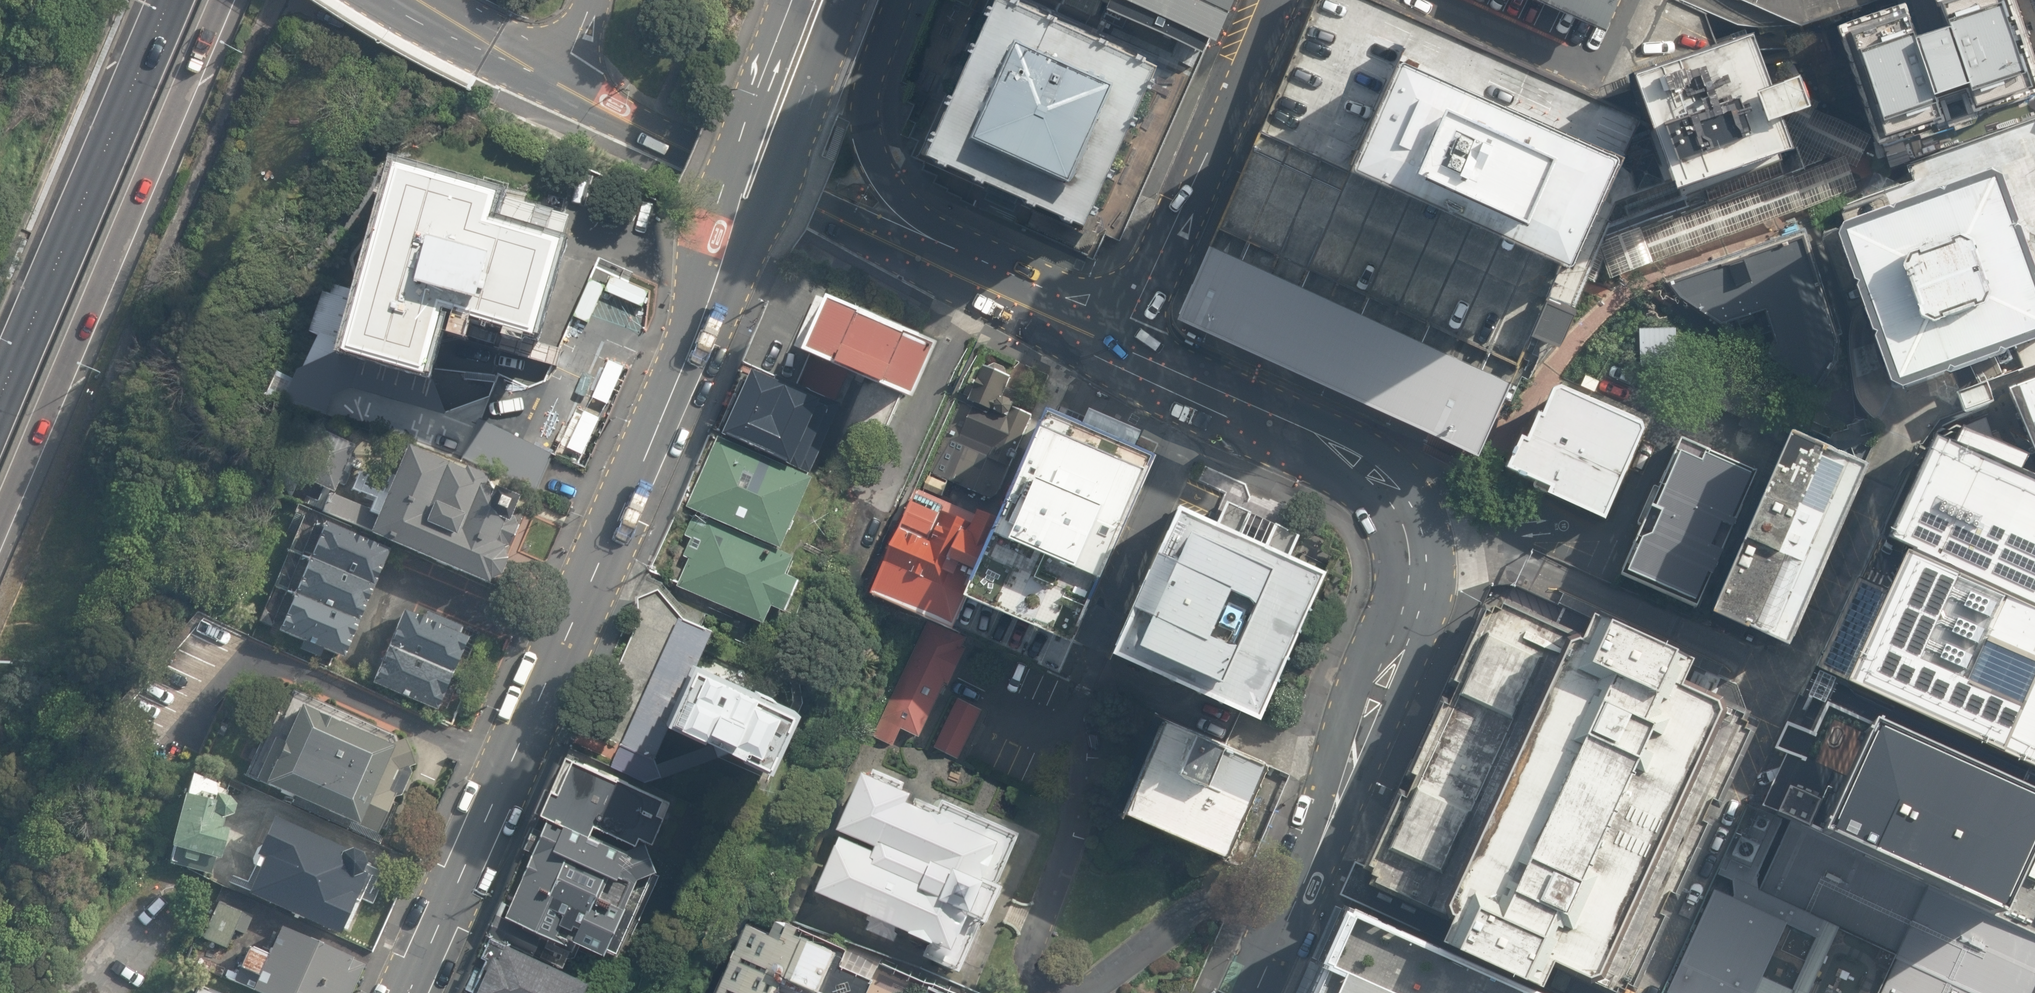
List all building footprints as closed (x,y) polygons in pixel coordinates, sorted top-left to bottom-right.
[(1010,0),(989,0),(917,160),(1085,234),(1160,66),(1010,0)] [(1209,45),(1215,33),(1231,0),(1109,0),(1108,1),(1209,45)] [(1374,0),(1316,0),(1229,211),(1185,316),(1479,459),(1523,358),(1535,332),(1560,343),(1584,286),(1608,238),(1618,234),(1808,171),(1803,158),(1801,154),(1676,198),(1647,119),(1374,0)] [(1594,10),(1609,16),(1616,0),(1570,0),(1594,10)] [(1796,29),(1888,0),(1786,0),(1796,29)] [(2013,0),(1926,0),(1896,10),(1843,27),(1885,153),(2034,104),(2034,66),(2013,0)] [(1755,31),(1631,76),(1647,119),(1676,198),(1801,154),(1795,137),(1788,117),(1813,108),(1800,74),(1774,84),(1755,31)] [(1908,164),(1912,178),(1895,186),(1841,207),(1849,230),(1852,223),(1898,206),(1903,208),(1904,205),(1921,199),(1950,188),(1954,191),(1956,187),(2002,171),(2014,176),(2031,221),(2028,227),(2033,229),(2034,235),(2034,118),(1908,164)] [(503,181),(401,152),(349,337),(431,361),(449,297),(539,323),(569,214),(500,193),(503,181)] [(2002,171),(1956,187),(1954,191),(1950,188),(1921,199),(1904,205),(1903,208),(1898,206),(1852,223),(1849,230),(1846,236),(1862,281),(1867,283),(1864,287),(1881,333),(1885,334),(1882,339),(1900,385),(1912,391),(1959,375),(1961,370),(1965,372),(2011,356),(2013,352),(2017,354),(2034,347),(2034,235),(2033,229),(2028,227),(2031,221),(2014,176),(2002,171)] [(1801,237),(1665,283),(1676,297),(1718,323),(1764,307),(1782,362),(1816,386),(1838,358),(1835,334),(1801,237)] [(930,346),(816,295),(794,347),(798,349),(796,353),(905,402),(930,346)] [(1637,329),(1639,355),(1660,354),(1677,353),(1675,327),(1637,329)] [(1959,375),(1965,393),(2034,367),(2034,347),(2017,354),(2013,352),(2011,356),(1965,372),(1961,370),(1959,375)] [(982,358),(973,355),(957,390),(950,388),(921,464),(989,491),(1029,390),(999,379),(1004,368),(998,365),(996,356),(986,354),(982,358)] [(724,427),(720,435),(808,475),(839,404),(776,375),(773,382),(750,372),(747,380),(740,381),(736,391),(738,396),(731,411),(726,412),(721,422),(724,427)] [(2010,388),(2034,447),(2034,379),(2010,388)] [(1564,384),(1556,387),(1545,411),(1541,409),(1529,436),(1523,433),(1509,464),(1520,469),(1521,471),(1526,473),(1528,473),(1536,476),(1535,479),(1535,480),(1535,482),(1536,484),(1608,516),(1648,427),(1645,418),(1564,384)] [(1155,454),(1045,408),(997,519),(964,594),(1073,646),(1155,454)] [(554,455),(481,418),(461,457),(535,494),(554,455)] [(1963,419),(1956,436),(2023,466),(2029,449),(1963,419)] [(2034,771),(2034,472),(2023,466),(1956,436),(1935,426),(1886,532),(1904,540),(1839,683),(2027,768),(2034,771)] [(1769,469),(1679,429),(1673,433),(1609,577),(1707,620),(1771,476),(1769,469)] [(1878,469),(1797,433),(1715,614),(1795,650),(1878,469)] [(687,507),(779,549),(811,478),(719,436),(687,507)] [(528,501),(401,453),(367,540),(491,587),(528,501)] [(964,594),(997,519),(974,509),(973,512),(912,484),(865,585),(950,623),(964,594)] [(1334,575),(1180,505),(1111,663),(1263,733),(1334,575)] [(783,574),(792,557),(695,512),(684,535),(691,539),(683,555),(690,558),(676,586),(762,624),(770,607),(782,613),(798,581),(783,574)] [(322,529),(307,565),(371,591),(385,558),(322,529)] [(307,565),(292,598),(356,625),(371,591),(307,565)] [(1492,595),(1352,897),(1437,937),(1540,984),(1546,971),(1550,962),(1597,983),(1621,992),(1632,992),(1759,717),(1746,711),(1732,677),(1696,660),(1587,611),(1566,601),(1561,614),(1556,624),(1492,595)] [(356,625),(292,598),(278,636),(341,659),(356,625)] [(961,630),(917,610),(863,728),(885,738),(893,719),(912,727),(936,675),(940,677),(961,630)] [(465,638),(399,615),(387,647),(452,673),(465,638)] [(665,734),(698,665),(713,631),(678,615),(610,768),(644,784),(718,758),(700,750),(657,764),(653,758),(665,734)] [(452,673),(387,647),(370,685),(436,712),(452,673)] [(794,711),(698,665),(665,734),(700,750),(718,758),(762,779),(794,711)] [(2017,791),(2027,768),(1839,683),(1821,675),(1810,699),(1862,721),(2017,791)] [(974,701),(950,689),(925,739),(949,751),(974,701)] [(1862,721),(1810,699),(1796,730),(1788,726),(1782,738),(1777,750),(1785,753),(1762,805),(1775,811),(1773,816),(1789,824),(1811,834),(1862,721)] [(412,750),(293,700),(253,788),(374,841),(412,750)] [(1271,764),(1163,719),(1123,813),(1230,859),(1271,764)] [(2017,791),(1862,721),(1811,834),(1990,914),(2034,814),(2034,799),(2017,791)] [(650,847),(669,803),(585,764),(584,766),(565,758),(539,817),(547,821),(538,838),(530,834),(523,850),(532,854),(504,918),(565,948),(568,941),(601,957),(605,950),(615,955),(650,875),(655,873),(643,844),(650,847)] [(837,833),(813,889),(872,914),(865,929),(894,942),(901,926),(908,929),(907,930),(929,940),(923,954),(959,970),(982,917),(986,919),(1002,882),(998,881),(1019,832),(942,799),(939,805),(915,795),(912,802),(906,799),(910,789),(902,786),(904,781),(872,767),(870,772),(859,768),(834,827),(872,844),(871,847),(837,833)] [(2027,768),(2017,791),(2034,799),(2034,771),(2027,768)] [(231,797),(182,788),(170,840),(220,855),(231,797)] [(1990,914),(2034,935),(2034,814),(1990,914)] [(360,865),(276,823),(244,896),(341,942),(360,865)] [(1990,914),(1811,834),(1789,824),(1757,892),(1822,923),(1837,930),(1896,958),(1881,992),(2034,992),(2034,935),(1990,914)] [(1837,930),(1822,923),(1792,988),(1763,975),(1787,924),(1714,890),(1668,992),(1808,992),(1837,930)] [(252,917),(218,902),(202,938),(226,949),(234,930),(244,935),(252,917)] [(1350,903),(1310,992),(1546,992),(1350,903)] [(881,963),(849,949),(848,951),(785,923),(778,938),(747,925),(716,992),(868,992),(881,963)] [(277,928),(250,992),(351,992),(363,968),(277,928)] [(587,985),(491,938),(481,958),(490,962),(476,992),(583,992),(587,985)]
